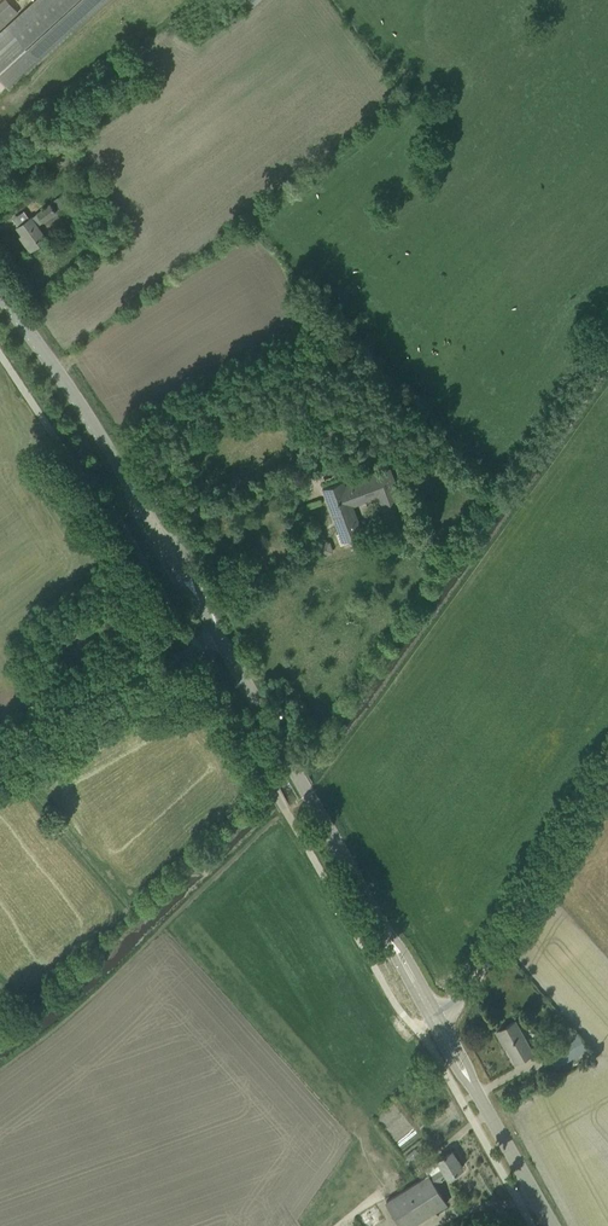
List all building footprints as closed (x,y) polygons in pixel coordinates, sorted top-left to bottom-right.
[(6,24),(19,13),(8,0),(3,0),(0,2),(0,30),(6,24)] [(249,11),(261,0),(242,0),(241,1),(249,11)] [(24,238),(22,240),(30,251),(47,240),(38,226),(57,213),(51,205),(32,218),(32,217),(17,227),(24,238)] [(322,489),(342,542),(363,534),(352,506),(377,497),(378,500),(382,499),(389,517),(385,519),(387,525),(407,517),(390,469),(345,486),(343,481),(322,489)] [(501,1041),(503,1040),(516,1062),(533,1052),(515,1021),(496,1031),(501,1041)] [(545,1051),(554,1068),(579,1054),(587,1049),(578,1032),(545,1051)] [(424,1168),(428,1175),(386,1201),(402,1225),(411,1225),(446,1203),(434,1184),(447,1175),(448,1177),(463,1167),(451,1150),(437,1159),(437,1160),(424,1168)]
